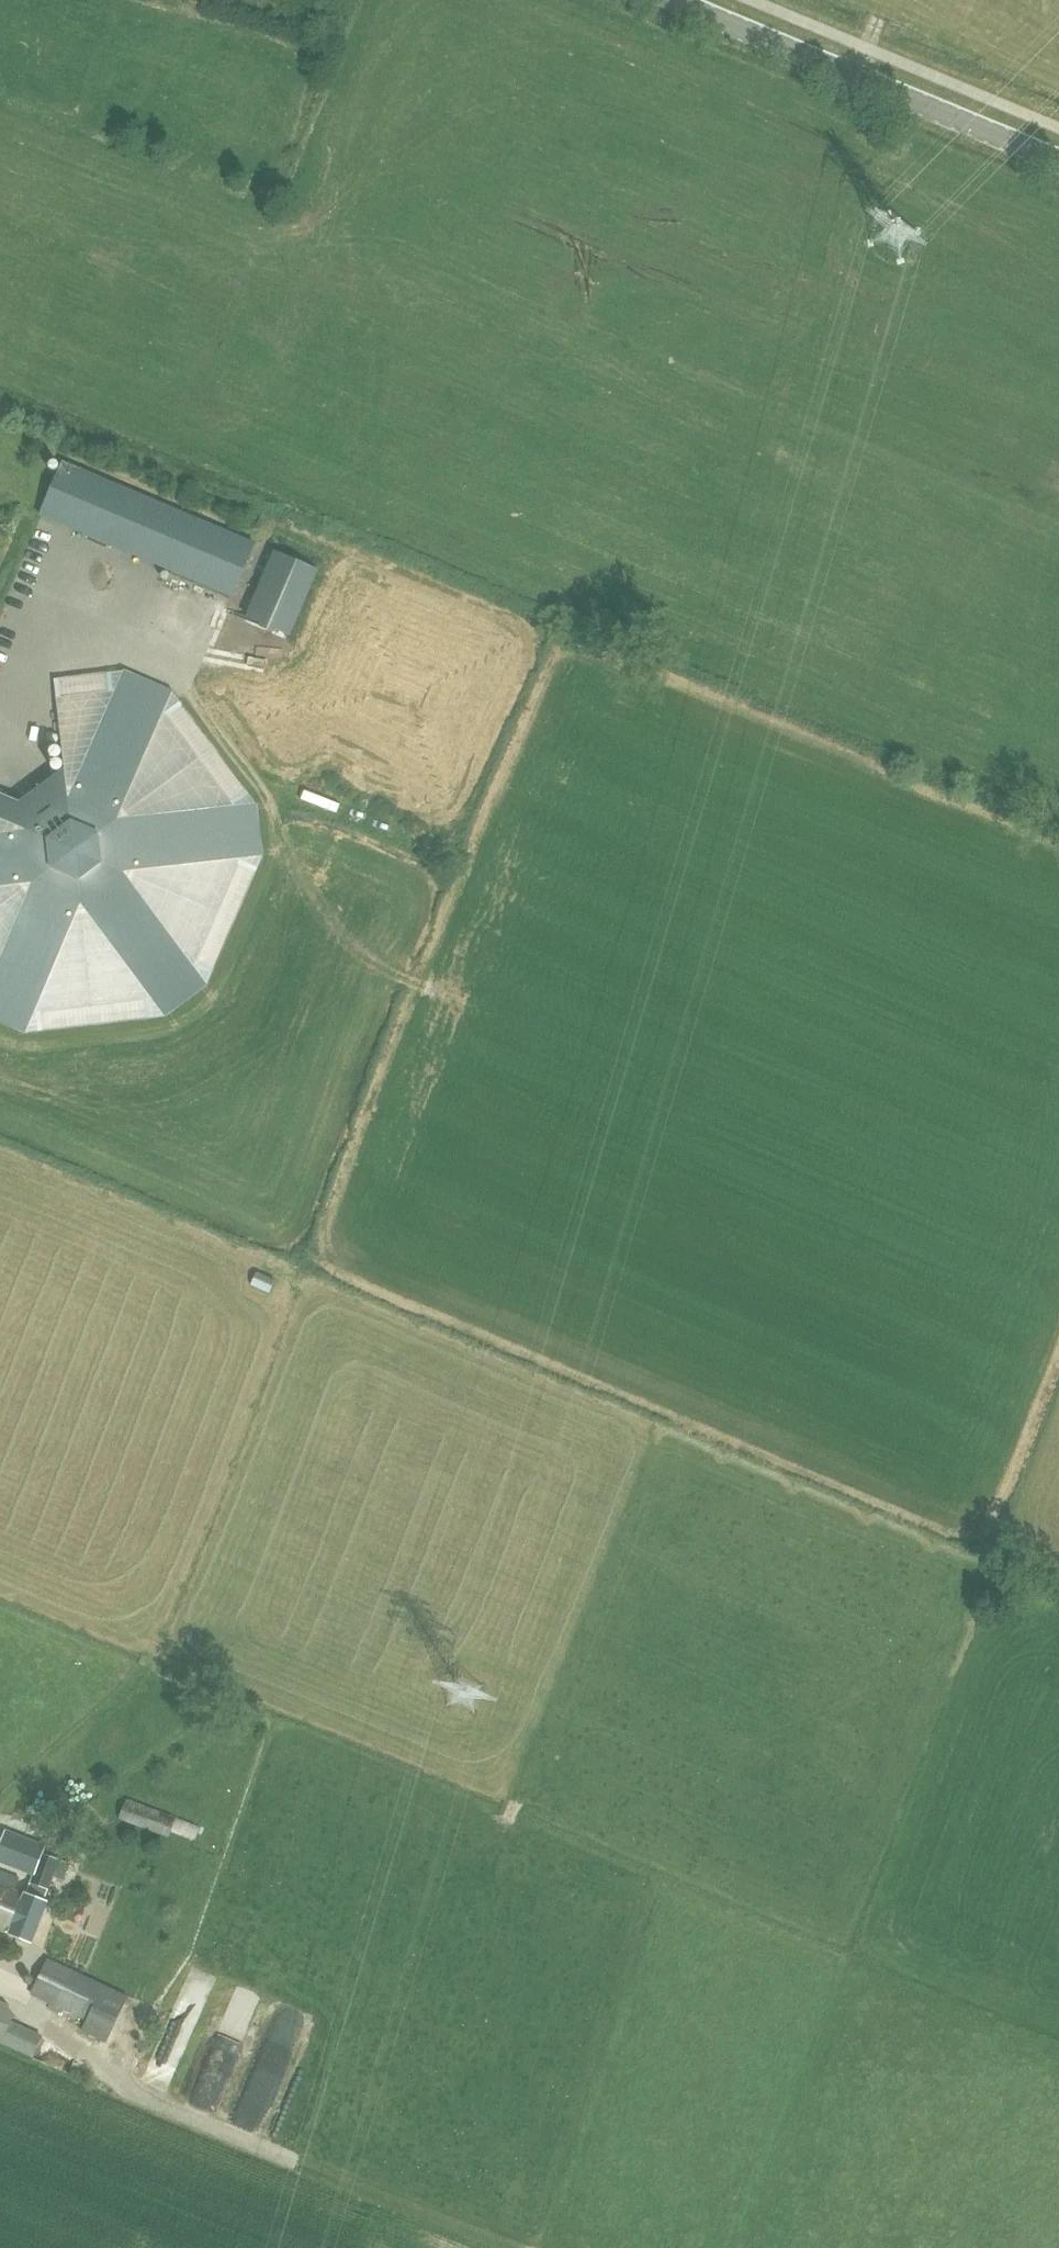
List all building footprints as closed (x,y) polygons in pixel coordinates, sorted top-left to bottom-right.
[(39,513),(232,595),(254,542),(61,461),(39,513)] [(49,581),(41,608),(57,613),(65,586),(49,581)] [(258,799),(173,684),(122,665),(52,674),(63,765),(16,800),(0,794),(0,1023),(23,1033),(165,1017),(208,984),(263,854),(258,799)] [(275,1280),(257,1272),(251,1286),(269,1294),(275,1280)] [(176,1817),(126,1798),(118,1818),(169,1837),(176,1817)] [(0,1869),(0,1930),(8,1933),(32,1943),(48,1901),(45,1900),(53,1878),(63,1882),(69,1863),(44,1854),(47,1844),(5,1827),(0,1842),(0,1864),(31,1876),(26,1893),(24,1892),(24,1894),(20,1892),(24,1878),(0,1869)] [(128,1995),(47,1957),(30,1994),(86,2020),(81,2031),(106,2043),(128,1995)] [(163,2063),(185,2070),(210,1984),(188,1978),(163,2063)] [(233,2010),(256,2019),(267,1989),(244,1981),(233,2010)] [(1,2043),(15,2013),(7,2003),(0,2000),(0,2043),(1,2043)] [(33,2057),(43,2036),(11,2022),(2,2043),(33,2057)]
